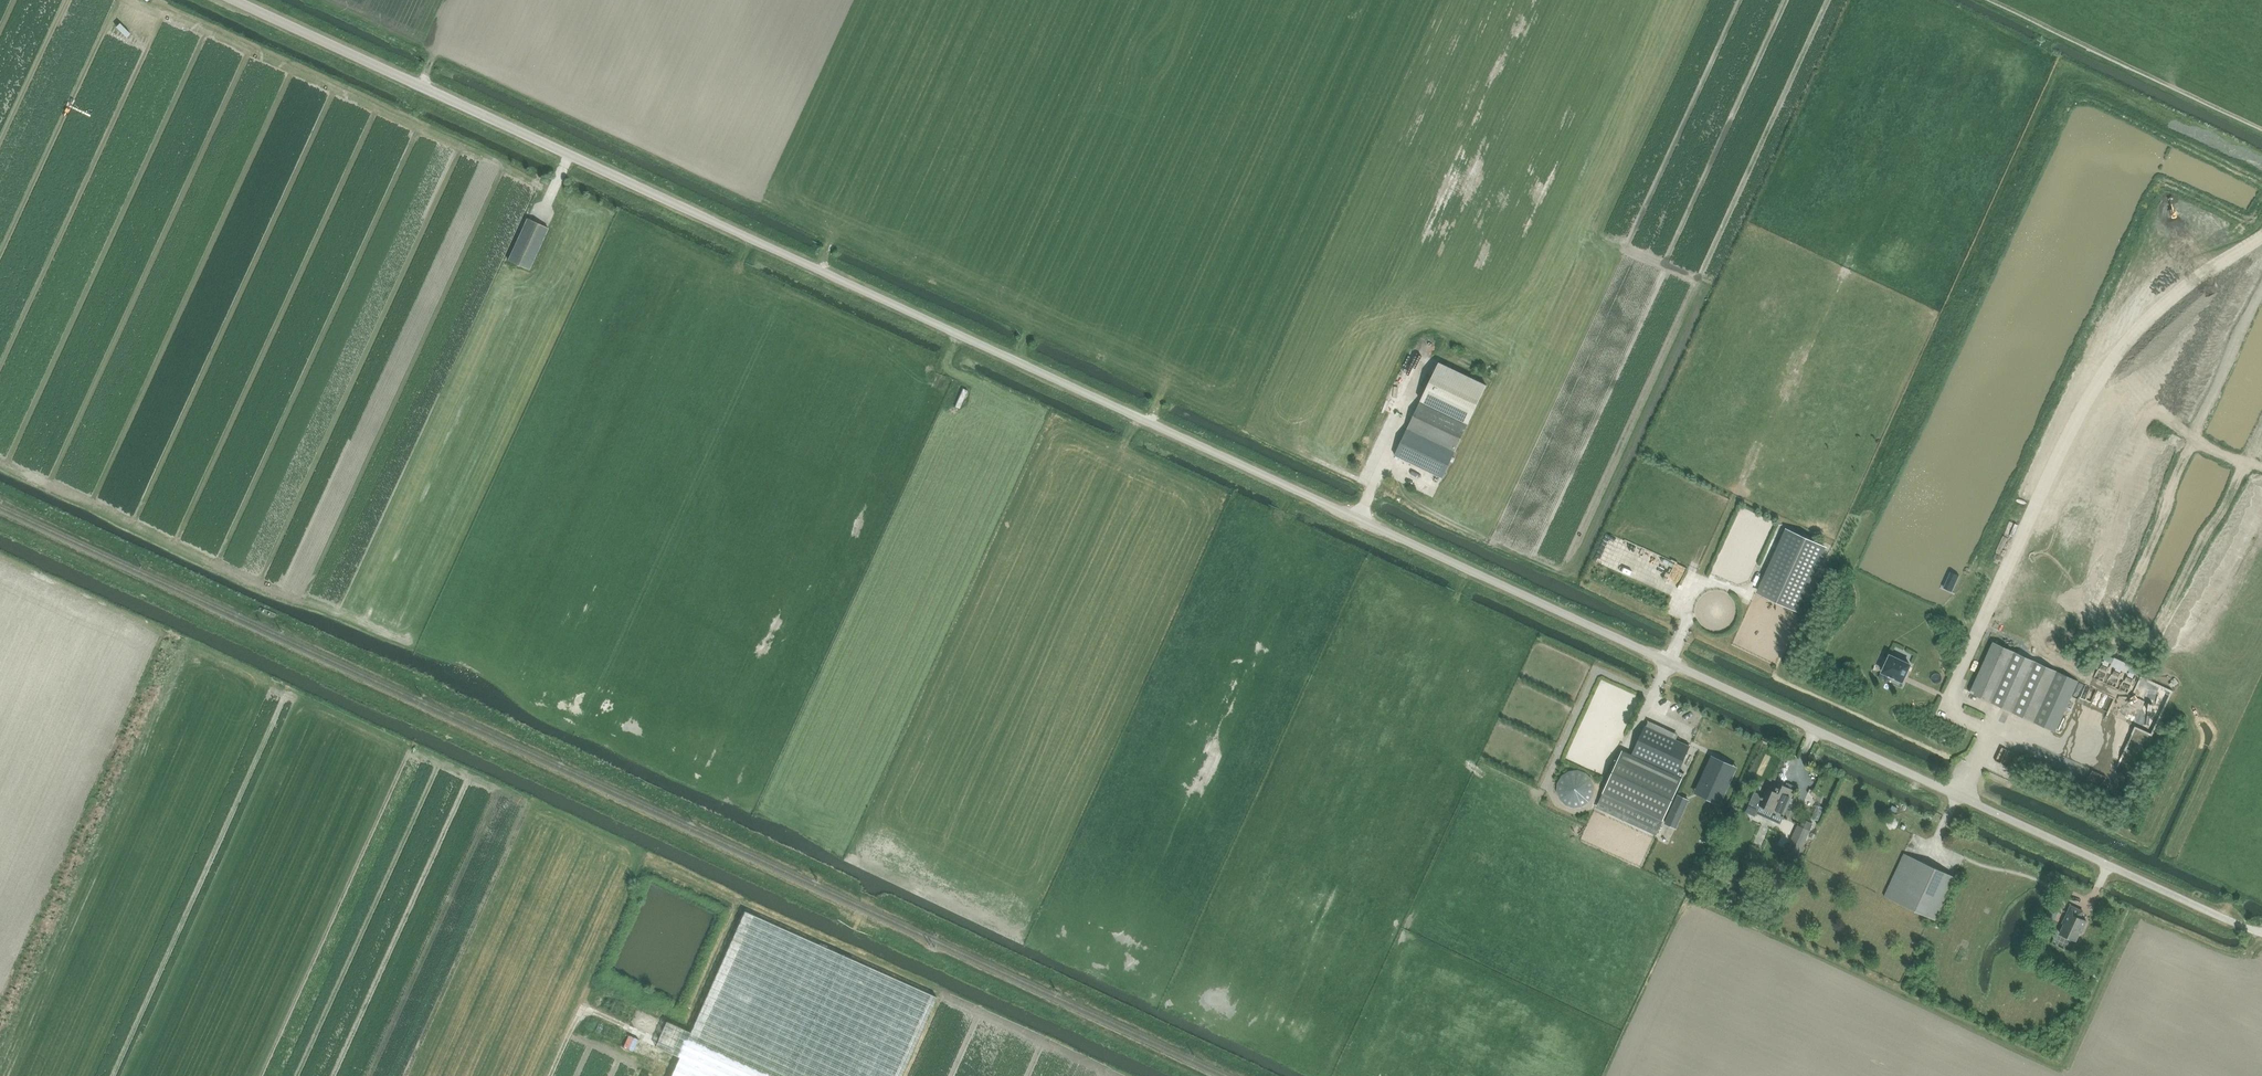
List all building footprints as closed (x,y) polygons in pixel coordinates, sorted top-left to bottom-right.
[(527,219),(508,261),(528,270),(547,228),(527,219)] [(1487,385),(1439,363),(1395,455),(1443,478),(1487,385)] [(961,388),(955,406),(960,407),(965,389),(961,388)] [(1758,590),(1798,609),(1826,548),(1786,530),(1758,590)] [(1989,623),(1987,628),(1998,634),(2000,629),(1989,623)] [(2078,681),(1993,642),(1970,692),(2055,732),(2078,681)] [(1881,669),(1883,670),(1882,672),(1889,675),(1889,676),(1890,676),(1891,676),(1894,677),(1894,678),(1895,678),(1902,681),(1910,665),(1890,655),(1887,662),(1884,661),(1881,669)] [(2113,663),(2115,657),(2105,655),(2103,661),(2113,663)] [(2128,664),(2125,673),(2136,677),(2139,668),(2128,664)] [(2100,710),(2094,724),(2100,726),(2106,713),(2100,710)] [(1998,712),(1995,721),(2004,725),(2007,716),(1998,712)] [(1676,775),(1690,746),(1646,726),(1632,755),(1676,775)] [(2117,766),(2125,745),(2120,743),(2112,764),(2117,766)] [(1683,778),(1676,775),(1632,755),(1622,750),(1603,793),(1599,801),(1636,818),(1657,828),(1661,820),(1663,821),(1683,778)] [(1712,757),(1695,793),(1719,804),(1736,768),(1712,757)] [(1794,791),(1786,787),(1785,789),(1778,786),(1775,792),(1767,788),(1763,797),(1761,796),(1761,798),(1762,799),(1759,805),(1775,812),(1774,814),(1782,818),(1783,817),(1784,816),(1783,816),(1794,791)] [(1752,792),(1749,806),(1758,808),(1760,794),(1752,792)] [(1678,795),(1665,824),(1677,829),(1690,800),(1678,795)] [(1884,897),(1935,920),(1955,877),(1904,854),(1884,897)] [(2052,904),(2046,916),(2054,920),(2060,908),(2052,904)] [(2070,906),(2064,919),(2066,919),(2060,933),(2075,941),(2080,932),(2081,933),(2086,921),(2080,918),(2083,911),(2070,906)] [(671,1075),(900,1075),(936,996),(745,910),(691,1032),(667,1021),(656,1046),(680,1057),(671,1075)]
